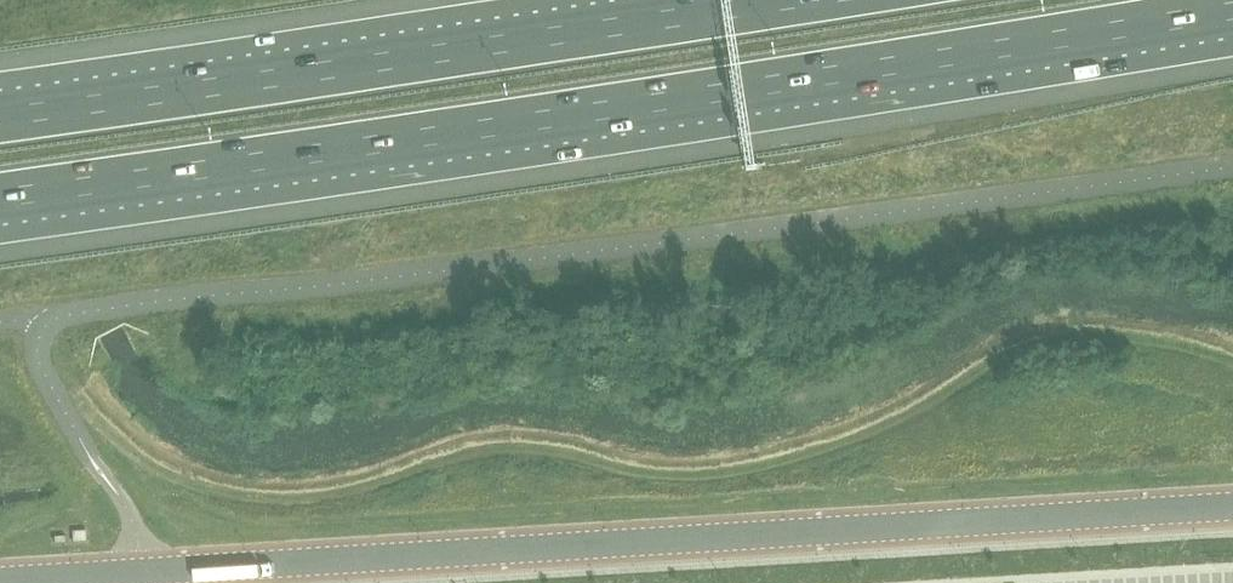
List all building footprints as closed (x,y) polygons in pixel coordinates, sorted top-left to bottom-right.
[(86,527),(71,528),(72,541),(87,540),(86,527)]
